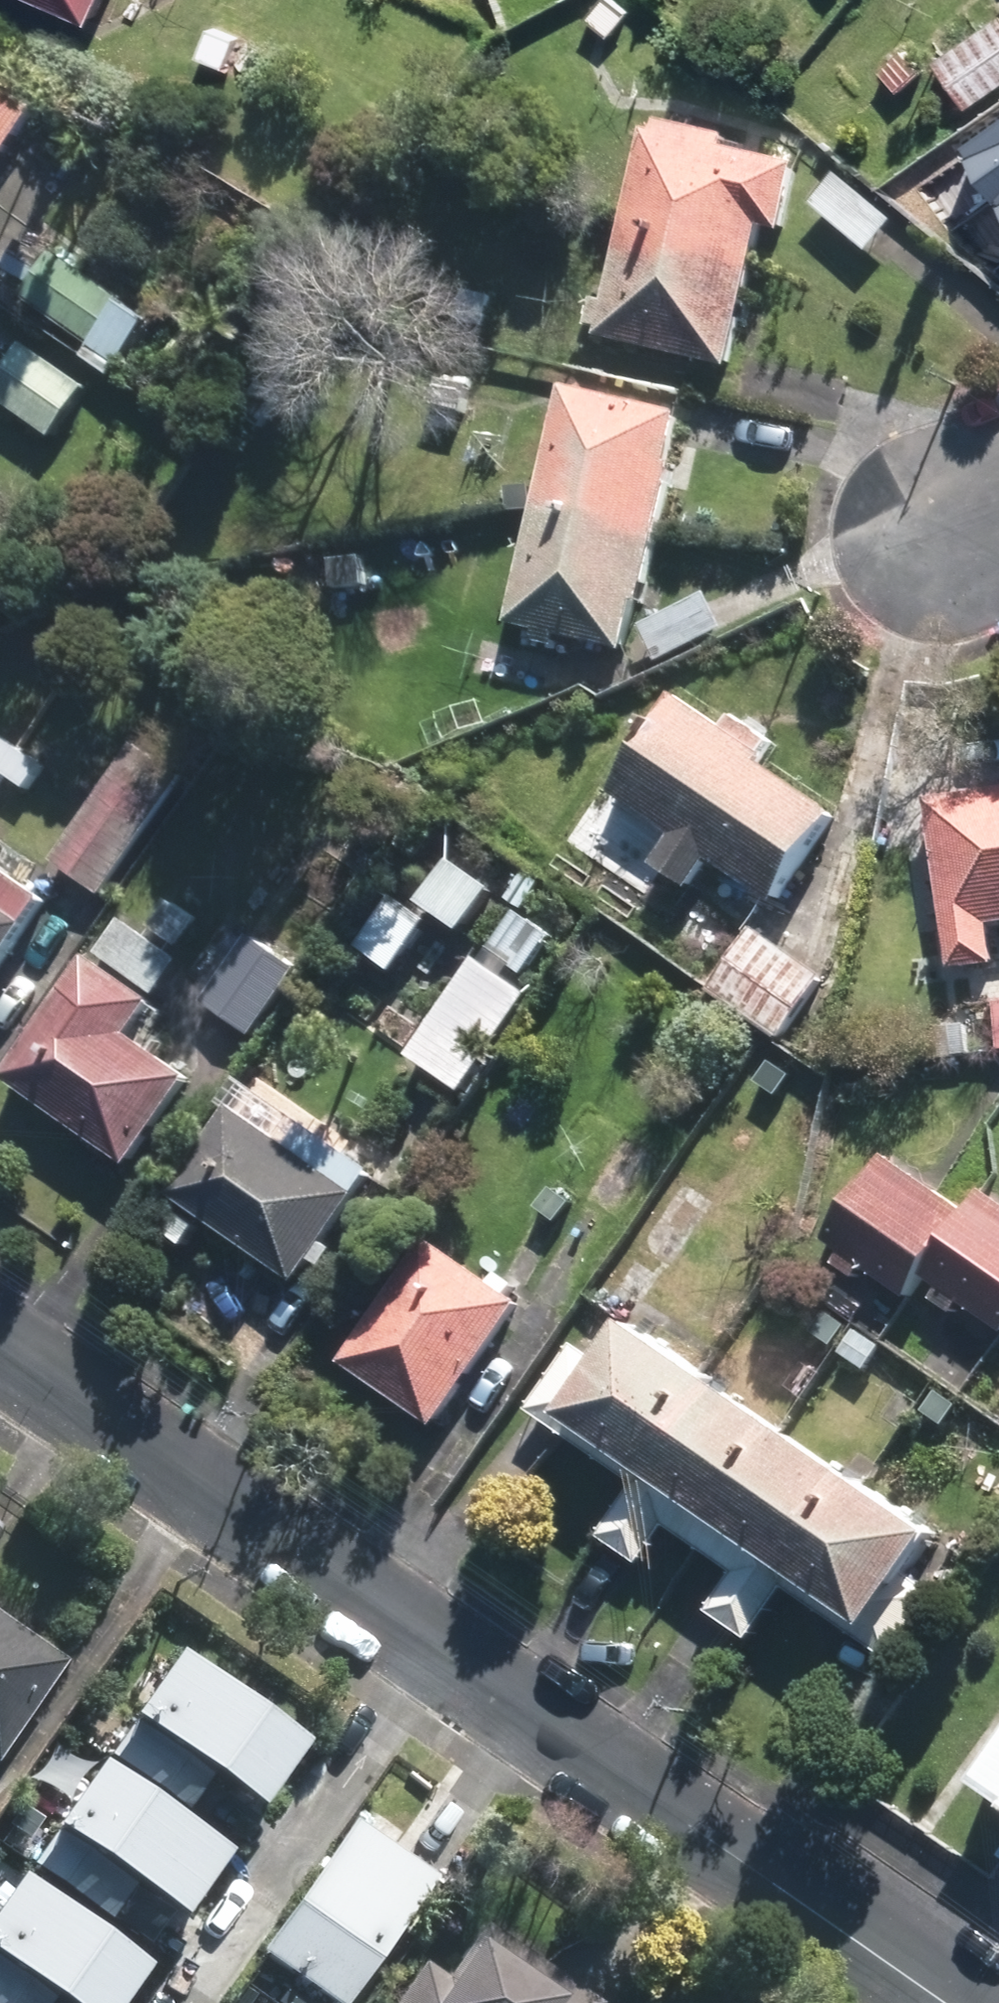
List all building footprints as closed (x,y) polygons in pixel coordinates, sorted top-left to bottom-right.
[(97,31),(111,0),(28,0),(97,31)] [(631,10),(619,0),(601,0),(590,14),(612,34),(631,10)] [(936,59),(967,105),(998,84),(998,16),(936,59)] [(199,66),(229,76),(241,40),(211,30),(199,66)] [(901,89),(925,68),(907,45),(881,67),(901,89)] [(8,164),(47,110),(0,76),(0,158),(8,164)] [(667,238),(759,258),(767,226),(789,231),(806,160),(729,142),(731,131),(663,116),(660,126),(651,125),(629,222),(668,232),(667,238)] [(969,147),(998,189),(998,126),(969,147)] [(898,219),(839,173),(813,205),(871,252),(898,219)] [(734,366),(759,258),(667,238),(668,232),(629,222),(602,335),(734,366)] [(126,308),(55,261),(26,305),(96,352),(126,308)] [(488,329),(494,295),(465,290),(459,323),(488,329)] [(151,342),(125,324),(97,366),(123,383),(151,342)] [(29,350),(0,391),(0,408),(58,447),(93,396),(29,350)] [(541,506),(661,533),(690,415),(569,387),(541,506)] [(633,653),(661,533),(541,506),(513,624),(633,653)] [(361,558),(333,560),(335,596),(363,594),(361,558)] [(711,592),(643,625),(661,662),(730,628),(711,592)] [(781,905),(841,813),(767,763),(770,757),(676,692),(646,733),(654,739),(614,796),(676,837),(658,865),(697,889),(715,861),(781,905)] [(24,745),(1,729),(0,730),(0,769),(5,773),(24,745)] [(103,895),(185,775),(135,742),(53,860),(103,895)] [(30,790),(48,762),(24,745),(5,773),(30,790)] [(998,922),(998,790),(935,799),(958,972),(998,966),(998,932),(998,923),(998,922)] [(594,861),(564,839),(542,870),(572,891),(594,861)] [(31,925),(50,898),(0,863),(0,969),(31,925)] [(169,897),(151,924),(182,944),(199,917),(169,897)] [(302,966),(223,912),(184,967),(215,989),(205,1002),(253,1035),(302,966)] [(121,919),(97,952),(159,993),(182,960),(121,919)] [(757,927),(714,987),(785,1037),(828,977),(757,927)] [(471,1090),(539,990),(486,954),(418,1054),(471,1090)] [(134,1166),(194,1078),(133,1036),(156,1001),(90,955),(5,1080),(134,1166)] [(969,1018),(940,1019),(942,1050),(971,1049),(969,1018)] [(780,1085),(798,1060),(775,1044),(756,1068),(780,1085)] [(301,1285),(363,1192),(234,1104),(172,1196),(301,1285)] [(925,1262),(969,1198),(885,1140),(825,1228),(911,1286),(925,1262)] [(985,1176),(969,1198),(925,1262),(998,1313),(998,1185),(985,1176)] [(439,1415),(525,1291),(433,1225),(345,1348),(439,1415)] [(834,1335),(851,1308),(828,1293),(810,1318),(834,1335)] [(716,1366),(638,1312),(608,1356),(579,1336),(535,1399),(641,1473),(716,1366)] [(867,1357),(885,1333),(863,1316),(844,1341),(867,1357)] [(703,1535),(787,1415),(716,1366),(641,1473),(606,1523),(643,1549),(669,1512),(703,1535)] [(942,1372),(925,1397),(948,1414),(966,1387),(942,1372)] [(787,1572),(861,1466),(787,1415),(703,1535),(739,1560),(713,1597),(751,1624),(787,1572)] [(881,1638),(924,1576),(911,1567),(942,1523),(861,1466),(787,1572),(881,1638)] [(62,1654),(0,1610),(0,1743),(62,1654)] [(174,1650),(128,1716),(255,1808),(303,1742),(174,1650)] [(97,1761),(51,1825),(182,1915),(226,1852),(97,1761)] [(998,1794),(998,1771),(988,1787),(998,1794)] [(334,2002),(346,2002),(436,1876),(355,1819),(261,1952),(334,2002)] [(0,1897),(0,1960),(60,2002),(119,2002),(147,1965),(17,1873),(0,1897)] [(482,1911),(447,1964),(422,1946),(383,2002),(594,2002),(601,1993),(482,1911)]
